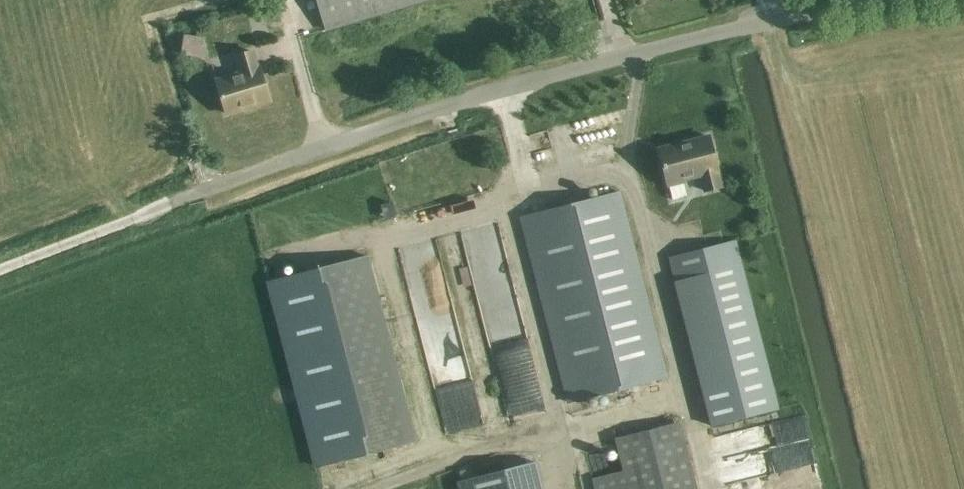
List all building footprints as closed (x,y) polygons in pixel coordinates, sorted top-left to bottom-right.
[(326,27),(416,0),(318,0),(326,27)] [(209,54),(208,33),(182,34),(183,55),(209,54)] [(257,68),(252,51),(236,56),(241,73),(216,80),(226,113),(269,100),(259,67),(257,68)] [(709,136),(658,149),(663,168),(667,182),(668,182),(672,199),(687,195),(683,178),(702,173),(707,191),(722,187),(714,155),(709,136)] [(667,377),(619,191),(522,216),(569,402),(667,377)] [(781,410),(738,239),(670,257),(714,428),(781,410)] [(483,303),(517,296),(505,241),(471,249),(483,303)] [(367,256),(270,281),(318,467),(415,441),(367,256)] [(541,387),(532,347),(501,353),(513,408),(532,404),(529,389),(541,387)] [(448,432),(486,421),(474,381),(436,393),(448,432)] [(732,481),(820,461),(809,413),(721,433),(732,481)] [(679,422),(617,437),(625,470),(591,478),(594,488),(695,488),(679,422)] [(507,468),(524,464),(523,457),(505,461),(507,468)] [(547,460),(463,478),(465,488),(553,488),(547,460)]
